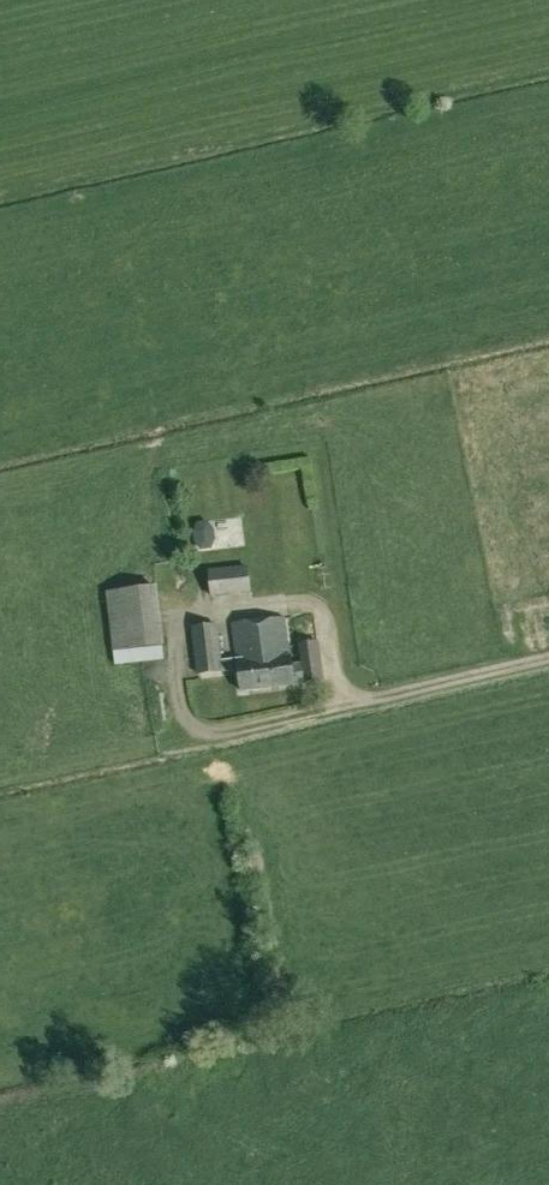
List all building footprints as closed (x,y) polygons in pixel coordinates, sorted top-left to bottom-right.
[(195,532),(196,540),(202,549),(211,548),(215,538),(214,530),(208,522),(199,523),(195,532)] [(247,565),(209,569),(212,596),(250,592),(247,565)] [(106,591),(113,651),(143,647),(162,645),(164,645),(157,585),(106,591)] [(258,687),(293,682),(290,663),(284,619),(258,621),(233,624),(236,657),(238,669),(240,690),(258,687)] [(197,674),(238,669),(236,657),(223,659),(218,623),(191,626),(197,674)] [(290,663),(293,682),(293,684),(324,679),(318,640),(299,642),(301,662),(290,663)] [(115,665),(144,662),(143,647),(113,651),(115,665)]
